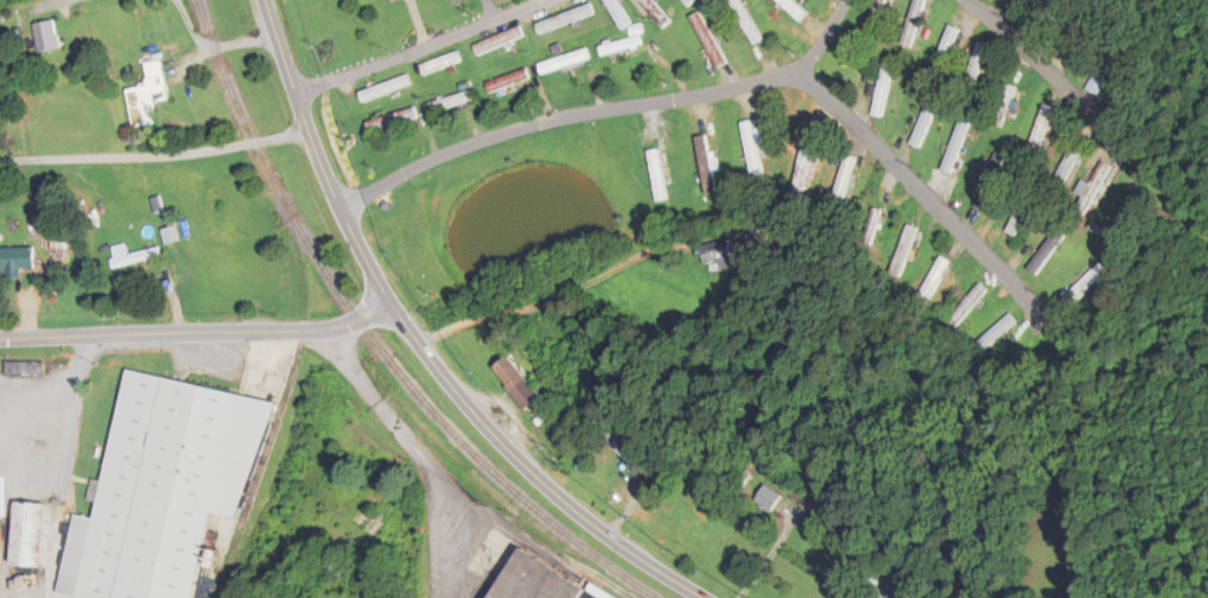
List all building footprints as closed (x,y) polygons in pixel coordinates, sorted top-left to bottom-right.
[(619,0),(606,0),(618,32),(629,27),(619,0)] [(651,0),(635,0),(661,30),(670,23),(651,0)] [(687,8),(696,1),(695,0),(680,0),(687,8)] [(755,47),(764,40),(736,0),(733,0),(726,5),(755,47)] [(795,0),(778,0),(798,18),(805,10),(795,0)] [(874,34),(885,0),(874,0),(864,30),(874,34)] [(925,0),(915,0),(901,45),(910,48),(926,0),(925,0)] [(1043,31),(1052,33),(1058,0),(1048,0),(1043,31)] [(535,26),(539,37),(594,16),(590,5),(535,26)] [(688,20),(718,71),(728,65),(698,14),(688,20)] [(31,27),(39,55),(60,49),(52,21),(31,27)] [(631,40),(598,46),(600,58),(644,50),(640,27),(628,29),(631,40)] [(960,32),(950,28),(928,73),(938,78),(960,32)] [(523,41),(520,31),(472,46),(475,56),(523,41)] [(1123,36),(1113,31),(1085,92),(1095,97),(1123,36)] [(991,50),(981,45),(956,96),(966,101),(991,50)] [(590,61),(586,51),(537,66),(540,77),(590,61)] [(423,79),(461,65),(457,54),(419,68),(423,79)] [(872,115),(883,118),(895,61),(884,59),(872,115)] [(168,103),(162,61),(143,64),(146,88),(125,91),(131,130),(158,126),(155,105),(168,103)] [(871,65),(863,64),(860,81),(869,82),(871,65)] [(484,86),(488,96),(530,81),(526,70),(484,86)] [(358,94),(361,105),(409,88),(406,77),(358,94)] [(428,106),(431,117),(472,103),(469,92),(428,106)] [(908,145),(918,150),(944,97),(934,93),(908,145)] [(1053,112),(1043,108),(1024,155),(1035,159),(1053,112)] [(367,135),(417,122),(414,111),(365,124),(367,135)] [(950,177),(971,122),(960,118),(940,173),(950,177)] [(751,182),(762,180),(753,122),(741,124),(751,182)] [(695,139),(704,197),(715,195),(706,137),(695,139)] [(1052,183),(1062,188),(1086,144),(1076,139),(1052,183)] [(804,192),(814,143),(802,140),(792,190),(804,192)] [(646,153),(657,204),(668,201),(658,151),(646,153)] [(1005,158),(995,155),(973,210),(983,214),(1005,158)] [(828,214),(839,217),(855,162),(843,159),(828,214)] [(1075,195),(1082,199),(1074,213),(1085,218),(1112,168),(1102,163),(1089,187),(1082,183),(1075,195)] [(1006,233),(1015,238),(1036,195),(1026,190),(1006,233)] [(66,249),(66,229),(52,229),(52,250),(66,249)] [(918,233),(909,229),(887,274),(896,278),(918,233)] [(1034,279),(1065,238),(1056,231),(1025,273),(1034,279)] [(697,270),(738,270),(738,245),(697,245),(697,270)] [(115,269),(160,259),(158,250),(126,257),(124,248),(110,251),(115,269)] [(33,250),(0,250),(0,273),(33,273),(33,250)] [(948,264),(938,259),(917,304),(926,309),(948,264)] [(1061,302),(1069,310),(1106,273),(1098,265),(1061,302)] [(1015,324),(1007,316),(974,348),(982,356),(1015,324)] [(492,371),(523,413),(540,401),(508,359),(492,371)] [(124,374),(103,484),(94,482),(93,489),(95,490),(90,520),(73,517),(57,596),(66,597),(193,597),(208,515),(245,522),(267,401),(124,374)] [(742,489),(750,478),(735,467),(727,478),(742,489)] [(781,499),(764,487),(753,503),(770,515),(781,499)] [(714,519),(685,499),(680,507),(709,526),(714,519)] [(45,506),(14,505),(10,568),(41,570),(45,506)] [(584,596),(587,591),(515,551),(489,597),(587,597),(584,596)]
